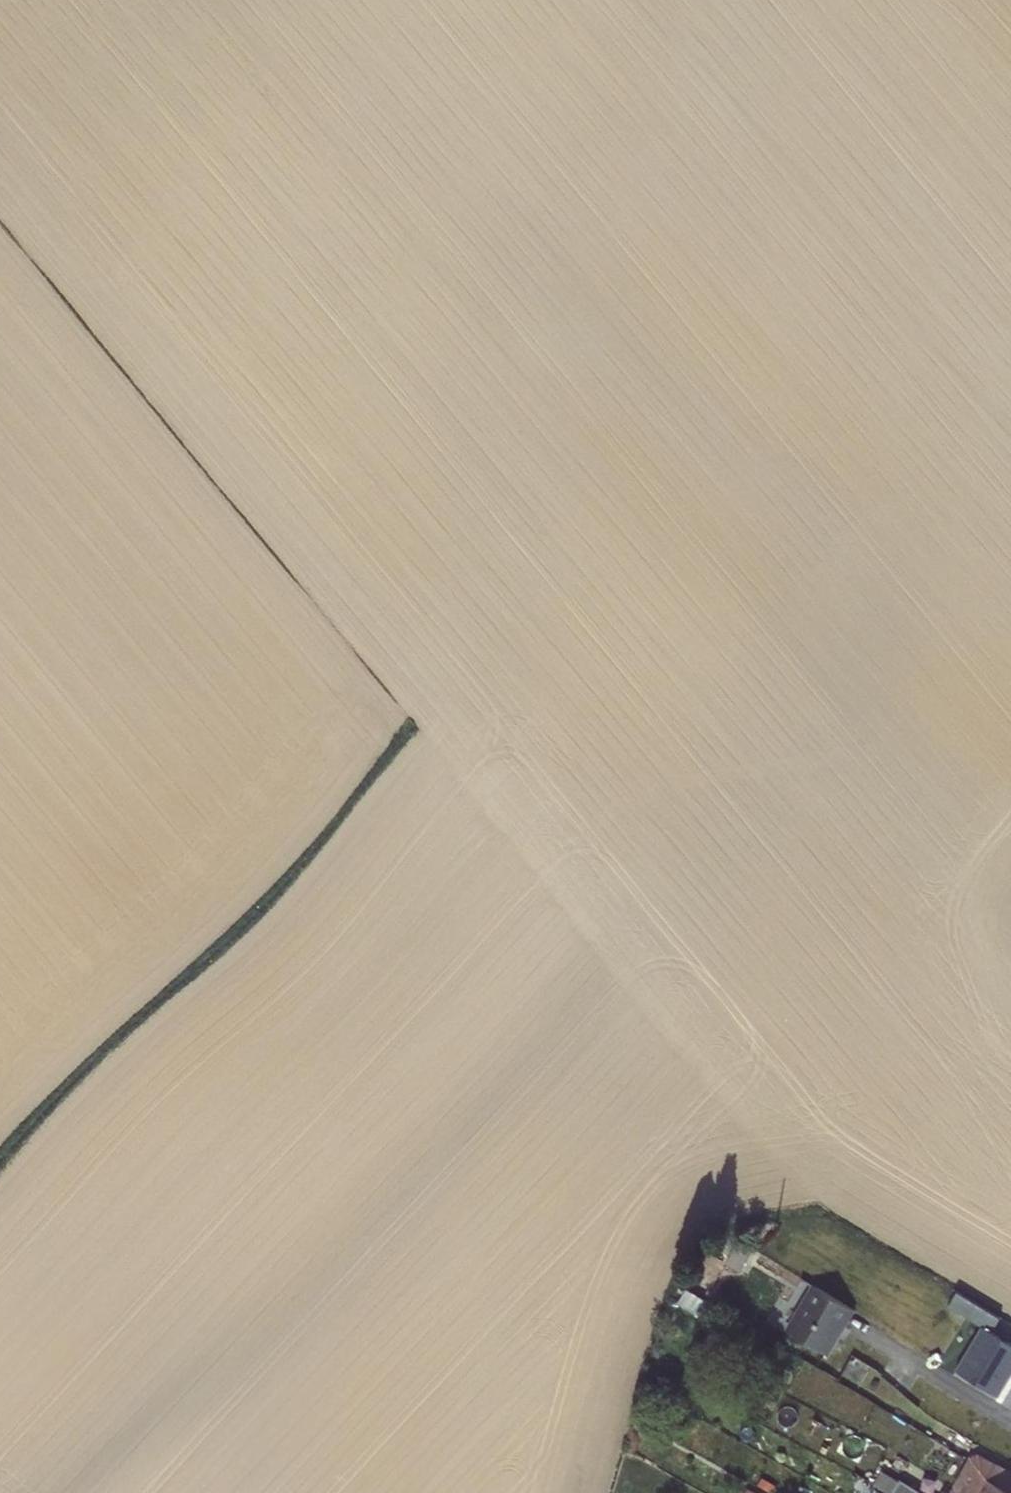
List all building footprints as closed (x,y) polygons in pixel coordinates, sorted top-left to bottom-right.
[(737,1240),(725,1263),(740,1272),(752,1249),(737,1240)] [(811,1284),(784,1329),(827,1355),(855,1310),(811,1284)] [(685,1289),(677,1302),(694,1313),(703,1299),(685,1289)] [(965,1317),(973,1303),(999,1319),(999,1318),(956,1292),(947,1306),(965,1317)] [(973,1303),(965,1317),(980,1326),(981,1326),(991,1332),(999,1319),(973,1303)] [(954,1370),(997,1396),(1010,1373),(1010,1344),(991,1332),(981,1326),(954,1370)] [(947,1492),(954,1492),(955,1492),(957,1492),(963,1492),(975,1472),(987,1477),(995,1462),(977,1452),(969,1455),(947,1492)] [(995,1462),(987,1477),(975,1472),(963,1492),(1010,1492),(1010,1472),(995,1462)] [(899,1478),(897,1480),(881,1470),(872,1484),(888,1492),(922,1492),(899,1478)]
